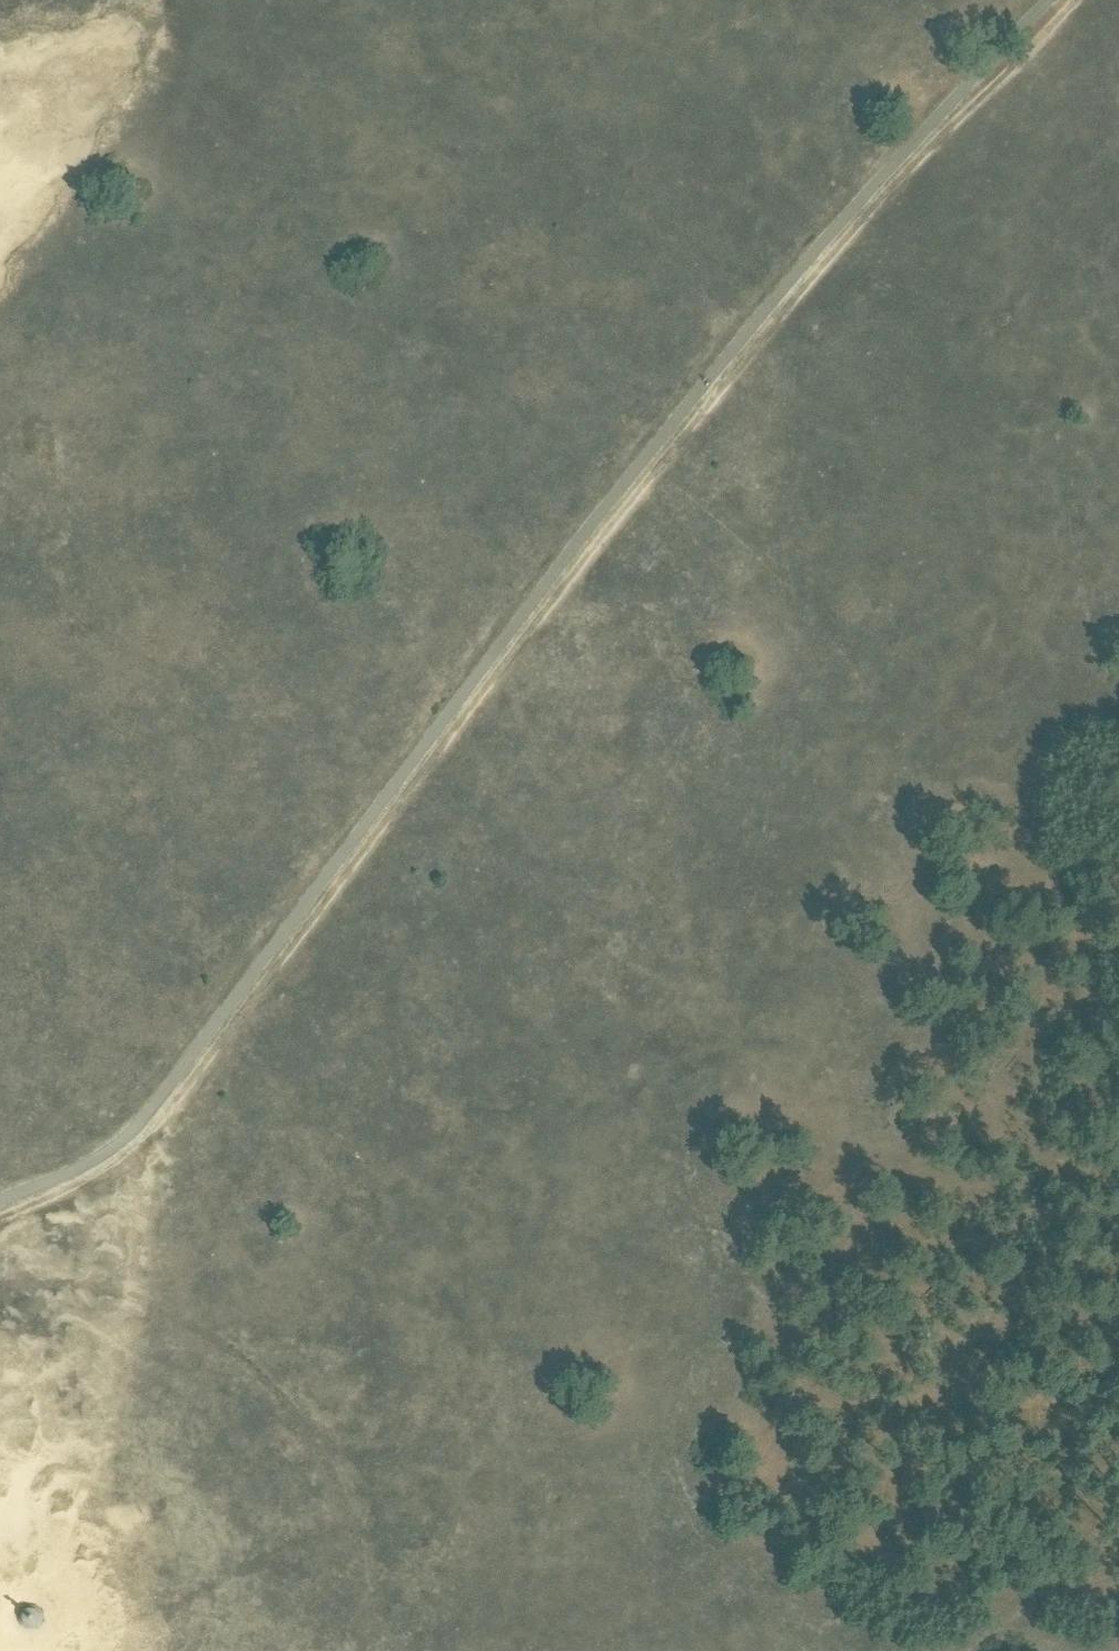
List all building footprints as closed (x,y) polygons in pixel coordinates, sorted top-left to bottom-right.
[(22,1596),(17,1614),(34,1619),(40,1602),(22,1596)]
